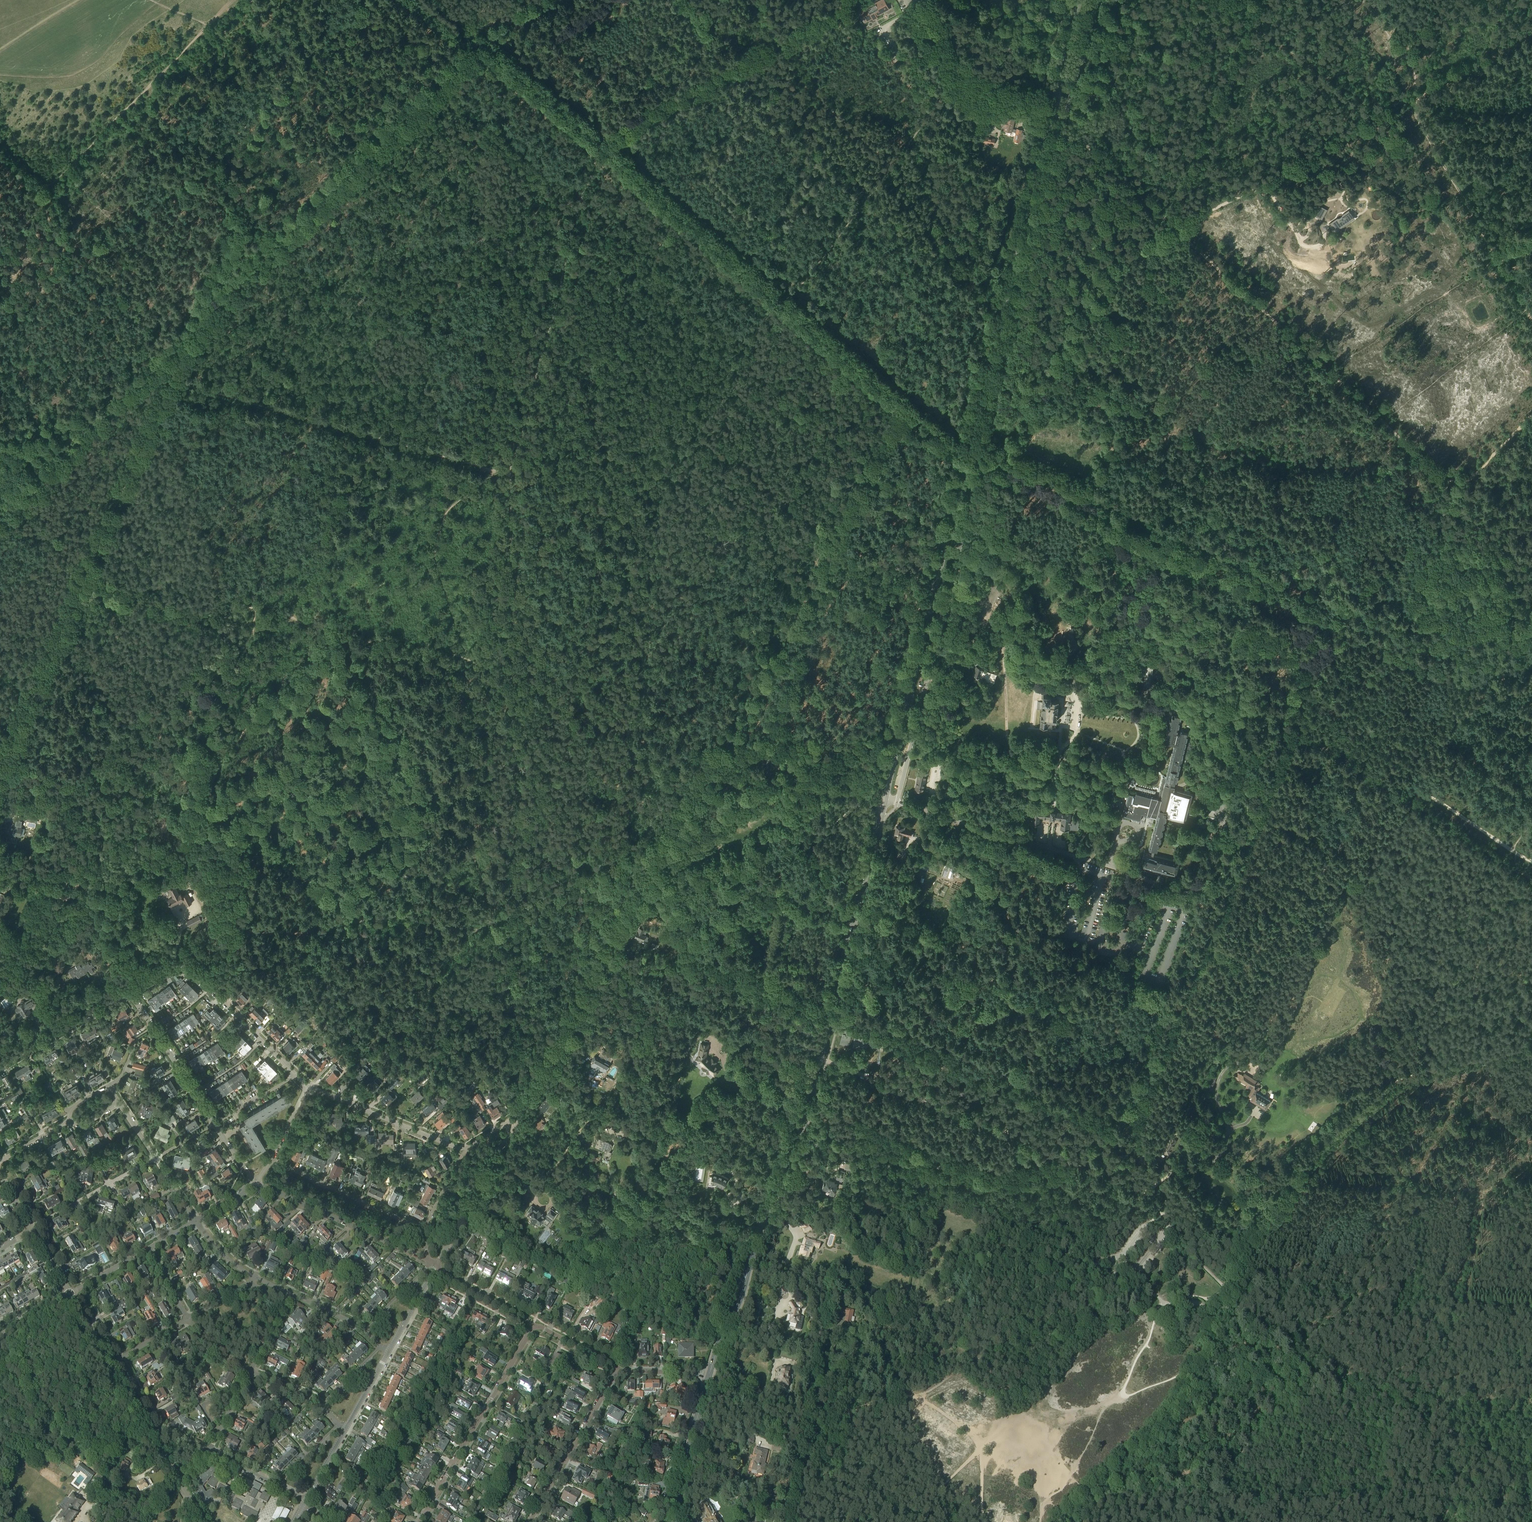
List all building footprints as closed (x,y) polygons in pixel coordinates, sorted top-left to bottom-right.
[(889,9),(884,0),(881,0),(860,11),(866,22),(889,9)] [(1016,129),(1012,128),(1014,120),(1007,118),(1003,130),(1011,132),(1015,133),(1013,141),(1018,142),(1021,130),(1016,129)] [(994,145),(995,139),(985,137),(984,143),(994,145)] [(1320,207),(1316,215),(1320,217),(1325,209),(1320,207)] [(1338,218),(1333,222),(1336,226),(1336,227),(1337,227),(1337,228),(1338,228),(1339,228),(1340,227),(1341,227),(1341,226),(1341,225),(1342,225),(1343,224),(1344,224),(1345,223),(1346,223),(1347,223),(1348,223),(1349,222),(1350,221),(1350,220),(1351,220),(1351,219),(1351,218),(1351,217),(1351,216),(1350,215),(1348,211),(1343,214),(1343,215),(1342,216),(1341,217),(1340,218),(1339,218),(1338,218)] [(976,666),(973,676),(980,678),(983,668),(980,667),(982,661),(978,660),(976,666)] [(1141,667),(1141,675),(1144,675),(1144,678),(1142,678),(1141,682),(1144,682),(1144,687),(1150,687),(1150,676),(1153,676),(1153,668),(1150,667),(1150,665),(1145,664),(1145,667),(1141,667)] [(1055,700),(1055,694),(1051,694),(1051,695),(1043,694),(1040,725),(1048,726),(1047,727),(1052,727),(1053,721),(1056,722),(1058,700),(1055,700)] [(1128,793),(1123,816),(1140,820),(1141,814),(1156,818),(1154,826),(1149,850),(1152,851),(1151,855),(1144,853),(1141,867),(1176,876),(1179,861),(1153,855),(1154,851),(1157,851),(1158,847),(1159,847),(1167,817),(1183,821),(1185,810),(1187,811),(1190,799),(1191,794),(1173,790),(1174,783),(1176,783),(1188,733),(1184,732),(1184,733),(1181,732),(1180,734),(1177,733),(1181,717),(1177,716),(1176,716),(1172,715),(1171,720),(1169,720),(1163,743),(1168,744),(1174,745),(1166,778),(1163,777),(1160,789),(1158,798),(1136,792),(1135,794),(1128,793)] [(923,793),(927,772),(920,770),(915,791),(923,793)] [(952,789),(954,779),(946,778),(944,787),(952,789)] [(1050,818),(1050,819),(1052,819),(1054,819),(1061,820),(1060,829),(1061,829),(1068,830),(1069,830),(1069,829),(1075,830),(1076,821),(1070,820),(1071,814),(1055,812),(1053,811),(1051,811),(1034,810),(1033,811),(1028,810),(1028,809),(1021,808),(1020,820),(1027,821),(1027,819),(1033,819),(1032,824),(1039,825),(1040,817),(1050,818)] [(37,823),(38,816),(28,814),(27,821),(37,823)] [(8,824),(6,833),(9,834),(9,836),(15,837),(16,835),(20,836),(23,836),(25,829),(21,828),(21,827),(23,819),(16,818),(15,826),(10,825),(10,824),(8,824)] [(907,830),(904,830),(905,827),(897,826),(895,834),(898,835),(897,839),(902,840),(903,835),(910,836),(911,835),(912,836),(912,832),(911,832),(912,831),(907,830)] [(944,868),(942,875),(948,877),(950,870),(944,868)] [(215,874),(207,878),(210,883),(217,879),(215,874)] [(179,894),(175,886),(173,887),(172,886),(171,887),(171,888),(169,889),(173,897),(168,900),(169,902),(168,902),(169,904),(170,904),(171,906),(183,900),(187,906),(192,903),(188,894),(183,897),(182,895),(182,896),(181,894),(179,894)] [(51,891),(51,900),(70,900),(70,892),(51,891)] [(199,916),(187,922),(189,927),(202,921),(199,916)] [(645,935),(643,934),(645,931),(639,929),(638,932),(637,932),(635,937),(643,941),(644,940),(648,942),(648,941),(647,940),(648,937),(645,936),(645,935)] [(75,966),(69,970),(68,972),(72,978),(74,978),(88,970),(90,973),(92,973),(94,972),(95,970),(96,970),(96,969),(95,968),(94,968),(93,968),(94,967),(94,965),(93,963),(91,962),(90,963),(90,962),(88,962),(82,965),(81,963),(79,963),(76,965),(75,966)] [(186,987),(190,984),(187,981),(185,983),(183,985),(181,984),(179,985),(181,987),(179,989),(182,992),(186,987)] [(185,995),(193,987),(190,984),(186,987),(182,992),(185,995)] [(173,998),(176,995),(173,991),(169,985),(166,987),(173,998)] [(169,1000),(173,998),(166,987),(162,990),(168,998),(168,999),(169,1000)] [(188,998),(196,990),(193,987),(185,995),(184,996),(187,999),(188,998)] [(11,990),(6,993),(10,1000),(15,997),(11,990)] [(162,990),(159,992),(165,1001),(166,1002),(169,1000),(168,999),(168,998),(162,990)] [(195,1001),(197,999),(195,997),(197,995),(199,993),(196,990),(188,998),(191,1001),(193,999),(195,1001)] [(161,1003),(165,1001),(159,992),(155,994),(161,1003)] [(236,999),(236,1000),(238,1002),(238,1001),(244,1007),(246,1004),(244,1002),(248,998),(242,992),(236,999)] [(161,1003),(155,994),(152,997),(158,1006),(158,1007),(162,1004),(161,1003)] [(154,1008),(158,1006),(152,997),(151,995),(147,998),(154,1008)] [(18,1008),(15,1009),(18,1013),(20,1012),(23,1017),(24,1017),(25,1019),(29,1017),(28,1015),(31,1013),(28,1009),(36,1005),(32,999),(25,1003),(24,1001),(23,1000),(21,1002),(20,1003),(21,1004),(17,1007),(18,1008)] [(262,1009),(257,1004),(255,1006),(249,1012),(254,1017),(262,1009)] [(217,1011),(214,1008),(212,1010),(209,1007),(203,1012),(204,1013),(202,1015),(207,1021),(209,1019),(217,1011)] [(126,1016),(128,1015),(125,1009),(121,1011),(121,1012),(117,1015),(120,1021),(127,1017),(126,1016)] [(259,1022),(265,1016),(267,1014),(262,1009),(254,1017),(259,1022)] [(212,1022),(220,1014),(217,1011),(209,1019),(212,1022)] [(195,1024),(199,1022),(193,1013),(190,1015),(195,1024)] [(215,1025),(216,1024),(223,1017),(220,1014),(212,1022),(215,1025)] [(192,1027),(195,1024),(190,1015),(186,1018),(192,1027)] [(215,1025),(213,1027),(216,1030),(219,1028),(220,1029),(223,1026),(222,1024),(224,1022),(226,1020),(223,1017),(216,1024),(215,1025)] [(188,1029),(192,1027),(186,1018),(182,1020),(187,1027),(188,1029)] [(185,1031),(188,1029),(187,1027),(182,1020),(179,1023),(185,1031)] [(280,1026),(275,1021),(272,1024),(267,1029),(272,1035),(279,1027),(280,1026)] [(113,1031),(114,1031),(117,1028),(123,1025),(121,1022),(115,1026),(111,1028),(113,1031)] [(179,1023),(175,1025),(179,1031),(182,1035),(186,1033),(185,1031),(179,1023)] [(299,1033),(304,1028),(300,1023),(294,1029),(299,1033)] [(135,1027),(134,1024),(124,1030),(128,1036),(137,1030),(139,1029),(136,1026),(135,1027)] [(96,1028),(99,1033),(100,1033),(104,1040),(108,1038),(101,1025),(96,1028)] [(179,1038),(182,1035),(179,1031),(175,1025),(172,1027),(179,1038)] [(94,1040),(95,1040),(94,1040),(97,1038),(95,1035),(99,1033),(96,1028),(95,1026),(88,1030),(94,1040)] [(175,1040),(179,1038),(172,1027),(168,1029),(175,1040)] [(276,1039),(282,1034),(284,1032),(279,1027),(272,1035),(276,1039)] [(848,1046),(853,1029),(845,1027),(840,1044),(848,1046)] [(94,1040),(88,1030),(83,1033),(86,1040),(90,1038),(92,1041),(94,1040)] [(235,1045),(243,1037),(239,1034),(238,1036),(236,1038),(234,1036),(232,1038),(234,1040),(232,1041),(235,1045)] [(238,1048),(246,1040),(243,1037),(235,1045),(238,1048)] [(76,1047),(76,1046),(77,1045),(73,1038),(67,1042),(70,1048),(68,1050),(70,1054),(71,1055),(80,1050),(77,1046),(76,1047)] [(284,1046),(286,1049),(286,1050),(288,1052),(289,1051),(289,1052),(295,1046),(296,1047),(299,1044),(294,1038),(292,1041),(291,1039),(289,1041),(289,1040),(284,1046)] [(241,1051),(242,1050),(249,1043),(246,1040),(238,1048),(241,1051)] [(310,1062),(315,1057),(310,1052),(312,1049),(310,1048),(313,1045),(310,1041),(304,1047),(306,1049),(302,1054),(310,1062)] [(85,1042),(82,1044),(87,1052),(90,1049),(89,1047),(88,1047),(85,1042)] [(143,1057),(146,1051),(148,1045),(142,1042),(137,1055),(143,1057)] [(220,1053),(224,1051),(218,1042),(214,1044),(220,1053)] [(248,1054),(250,1052),(248,1050),(250,1048),(252,1046),(249,1043),(242,1050),(241,1051),(244,1054),(246,1052),(248,1054)] [(711,1061),(706,1057),(708,1045),(702,1043),(699,1057),(698,1058),(702,1061),(700,1063),(704,1066),(703,1068),(704,1069),(703,1070),(707,1073),(707,1072),(709,1073),(710,1071),(714,1075),(717,1072),(716,1072),(719,1069),(714,1065),(715,1064),(712,1060),(711,1061)] [(216,1056),(220,1053),(214,1044),(211,1047),(216,1056)] [(120,1059),(123,1052),(114,1048),(115,1047),(111,1046),(107,1055),(111,1057),(111,1056),(120,1059)] [(211,1047),(207,1049),(213,1058),(215,1060),(218,1058),(216,1056),(211,1047)] [(55,1063),(58,1062),(56,1058),(60,1056),(55,1049),(49,1052),(55,1063)] [(209,1060),(213,1058),(207,1049),(204,1051),(209,1060)] [(609,1065),(614,1056),(602,1049),(598,1058),(594,1056),(592,1061),(594,1062),(592,1066),(604,1072),(606,1068),(608,1069),(610,1065),(609,1065)] [(335,1062),(343,1053),(340,1050),(332,1059),(335,1062)] [(205,1063),(209,1060),(204,1051),(200,1054),(204,1061),(205,1063)] [(388,1051),(382,1057),(386,1061),(392,1055),(388,1051)] [(55,1063),(49,1052),(43,1056),(47,1063),(51,1061),(53,1065),(55,1063)] [(319,1059),(323,1055),(320,1052),(315,1057),(310,1062),(313,1065),(314,1064),(320,1070),(328,1062),(329,1060),(327,1058),(324,1060),(323,1059),(321,1061),(319,1059)] [(202,1065),(205,1063),(204,1061),(200,1054),(196,1056),(202,1065)] [(198,1067),(202,1065),(196,1056),(193,1058),(198,1067)] [(195,1070),(198,1067),(193,1058),(189,1061),(195,1070)] [(261,1063),(259,1061),(254,1067),(259,1072),(260,1070),(268,1063),(265,1059),(263,1061),(261,1063)] [(263,1073),(271,1066),(268,1063),(260,1070),(261,1070),(263,1073)] [(28,1079),(31,1078),(30,1075),(28,1072),(32,1070),(28,1064),(21,1067),(25,1074),(28,1079)] [(370,1069),(365,1064),(363,1066),(362,1066),(360,1069),(360,1070),(356,1074),(354,1076),(357,1079),(359,1077),(361,1079),(368,1072),(368,1071),(370,1069)] [(77,1079),(80,1077),(77,1072),(73,1066),(70,1068),(67,1069),(73,1079),(77,1079)] [(165,1072),(161,1066),(156,1069),(155,1068),(152,1070),(154,1074),(156,1073),(158,1076),(160,1075),(165,1072)] [(271,1066),(263,1073),(262,1075),(265,1078),(266,1076),(274,1069),(271,1066)] [(28,1079),(25,1074),(21,1067),(15,1071),(19,1077),(23,1075),(26,1081),(28,1079)] [(134,1074),(134,1075),(137,1076),(142,1077),(144,1071),(140,1070),(135,1069),(134,1074)] [(277,1072),(274,1069),(266,1076),(265,1078),(270,1083),(279,1075),(278,1075),(276,1073),(277,1072)] [(244,1081),(248,1079),(242,1070),(238,1073),(244,1081)] [(332,1083),(339,1076),(334,1071),(326,1078),(332,1083)] [(97,1072),(94,1074),(95,1076),(98,1082),(105,1078),(101,1072),(98,1074),(97,1072)] [(129,1077),(123,1089),(131,1092),(136,1080),(135,1080),(137,1076),(134,1075),(134,1074),(131,1073),(129,1077)] [(240,1084),(244,1081),(238,1073),(235,1075),(240,1084)] [(1250,1099),(1266,1109),(1271,1100),(1258,1092),(1261,1087),(1258,1086),(1261,1082),(1245,1073),(1244,1075),(1241,1073),(1241,1074),(1238,1073),(1236,1076),(1239,1078),(1238,1078),(1248,1084),(1246,1087),(1250,1089),(1247,1095),(1252,1097),(1250,1099)] [(89,1079),(86,1080),(90,1086),(92,1085),(93,1086),(98,1082),(95,1076),(94,1074),(88,1077),(89,1079)] [(422,1085),(429,1078),(425,1074),(418,1081),(422,1085)] [(235,1075),(231,1077),(236,1084),(237,1086),(238,1088),(241,1085),(240,1084),(235,1075)] [(6,1085),(11,1083),(7,1076),(2,1079),(6,1085)] [(231,1077),(227,1080),(233,1089),(234,1090),(238,1088),(237,1086),(236,1084),(231,1077)] [(382,1082),(377,1077),(368,1087),(373,1091),(375,1089),(376,1090),(378,1088),(377,1087),(382,1082)] [(399,1082),(395,1078),(387,1087),(390,1090),(399,1082)] [(168,1090),(174,1086),(170,1080),(164,1084),(168,1090)] [(230,1091),(233,1089),(227,1080),(224,1082),(230,1091)] [(226,1093),(230,1091),(224,1082),(220,1084),(225,1092),(226,1093)] [(73,1086),(71,1083),(68,1085),(74,1096),(81,1092),(76,1084),(73,1086)] [(223,1096),(226,1093),(225,1092),(220,1084),(217,1087),(223,1096)] [(68,1100),(74,1096),(68,1085),(65,1086),(67,1090),(63,1092),(68,1100)] [(171,1095),(178,1091),(174,1086),(168,1090),(171,1095)] [(219,1098),(223,1096),(217,1087),(213,1089),(219,1098)] [(215,1100),(219,1098),(213,1089),(209,1092),(215,1100)] [(386,1105),(394,1098),(390,1095),(392,1093),(390,1090),(388,1092),(381,1099),(386,1105)] [(412,1097),(411,1098),(413,1100),(414,1100),(416,1102),(423,1095),(418,1090),(411,1097),(412,1097)] [(292,1101),(286,1092),(244,1117),(246,1121),(240,1125),(255,1151),(261,1148),(262,1150),(266,1148),(252,1125),(292,1101)] [(483,1110),(485,1108),(483,1104),(484,1103),(478,1093),(477,1093),(475,1095),(473,1095),(483,1110)] [(12,1098),(14,1102),(17,1101),(17,1102),(21,1099),(18,1094),(12,1098)] [(546,1108),(552,1111),(554,1106),(556,1107),(555,1107),(556,1107),(558,1103),(557,1103),(552,1099),(554,1097),(550,1094),(543,1102),(544,1104),(543,1105),(541,1107),(544,1111),(546,1108)] [(178,1111),(186,1105),(182,1099),(176,1103),(178,1106),(176,1107),(175,1108),(177,1111),(177,1110),(178,1111)] [(434,1104),(431,1101),(423,1109),(427,1114),(437,1106),(435,1103),(434,1104)] [(53,1117),(59,1113),(52,1102),(46,1106),(49,1110),(53,1117)] [(493,1117),(501,1112),(494,1102),(487,1107),(493,1117)] [(149,1107),(142,1104),(138,1113),(145,1116),(146,1116),(148,1117),(149,1117),(151,1113),(154,1107),(150,1105),(149,1107)] [(183,1115),(190,1111),(186,1105),(178,1111),(179,1113),(181,1114),(181,1113),(182,1114),(183,1114),(183,1115)] [(46,1121),(53,1117),(49,1110),(42,1114),(46,1121)] [(444,1114),(443,1112),(437,1117),(439,1119),(435,1122),(440,1128),(449,1119),(444,1114)] [(452,1123),(462,1114),(460,1112),(450,1120),(452,1123)] [(170,1116),(166,1118),(169,1124),(170,1124),(176,1121),(175,1120),(172,1114),(170,1116)] [(341,1121),(341,1114),(328,1114),(328,1124),(332,1124),(332,1122),(336,1122),(336,1128),(342,1128),(342,1121),(341,1121)] [(6,1123),(10,1121),(7,1115),(5,1116),(3,1118),(0,1119),(0,1127),(7,1123),(6,1123)] [(478,1128),(485,1123),(480,1115),(473,1120),(475,1122),(474,1122),(478,1128)] [(120,1127),(113,1116),(107,1120),(112,1128),(111,1128),(112,1130),(116,1128),(117,1129),(120,1127)] [(544,1121),(541,1118),(535,1125),(540,1130),(545,1125),(542,1123),(544,1121)] [(191,1131),(193,1129),(199,1126),(195,1120),(187,1125),(191,1131)] [(101,1123),(95,1127),(100,1134),(103,1132),(106,1136),(108,1135),(110,1140),(113,1138),(110,1132),(107,1133),(106,1131),(101,1123)] [(1315,1134),(1320,1126),(1317,1124),(1312,1131),(1315,1134)] [(368,1133),(368,1125),(355,1125),(355,1133),(368,1133)] [(470,1133),(465,1125),(460,1128),(459,1126),(454,1129),(456,1133),(460,1130),(465,1137),(470,1133)] [(166,1142),(170,1134),(167,1133),(169,1130),(159,1126),(158,1129),(154,1137),(166,1142)] [(8,1143),(15,1139),(19,1136),(16,1130),(5,1137),(8,1143)] [(94,1138),(90,1130),(84,1134),(89,1142),(93,1140),(95,1144),(97,1143),(100,1147),(102,1145),(98,1137),(94,1138)] [(72,1148),(78,1144),(72,1133),(66,1137),(72,1148)] [(385,1135),(385,1133),(379,1133),(379,1139),(375,1139),(375,1149),(379,1149),(379,1144),(393,1144),(393,1135),(385,1135)] [(203,1153),(208,1149),(205,1146),(210,1142),(206,1137),(200,1142),(202,1145),(199,1146),(202,1149),(201,1150),(203,1153)] [(1168,1154),(1176,1140),(1170,1137),(1166,1144),(1162,1151),(1168,1154)] [(610,1145),(608,1144),(608,1143),(608,1142),(602,1140),(598,1138),(597,1138),(596,1138),(596,1139),(596,1140),(594,1145),(604,1149),(604,1150),(603,1150),(603,1151),(604,1151),(605,1152),(603,1157),(605,1157),(605,1158),(605,1159),(606,1159),(606,1158),(608,1159),(611,1152),(609,1151),(609,1150),(610,1150),(612,1146),(612,1145),(611,1145),(610,1145)] [(58,1150),(65,1146),(61,1139),(55,1143),(58,1150)] [(52,1154),(58,1150),(55,1143),(48,1147),(52,1154)] [(84,1155),(89,1152),(83,1143),(78,1146),(84,1155)] [(303,1157),(305,1154),(308,1148),(309,1145),(306,1143),(300,1156),(303,1157)] [(415,1148),(415,1143),(403,1143),(403,1151),(403,1153),(404,1153),(404,1156),(416,1156),(416,1148),(415,1148)] [(127,1152),(122,1155),(125,1159),(129,1157),(130,1158),(137,1154),(134,1148),(133,1147),(126,1150),(127,1152)] [(297,1160),(301,1152),(298,1150),(299,1149),(296,1147),(291,1157),(297,1160)] [(333,1163),(340,1149),(337,1147),(336,1150),(330,1162),(331,1162),(333,1163)] [(330,1162),(336,1150),(333,1148),(326,1164),(329,1165),(331,1162),(330,1162)] [(208,1154),(212,1160),(219,1155),(215,1149),(208,1154)] [(356,1151),(354,1155),(364,1160),(366,1156),(356,1151)] [(314,1165),(318,1157),(318,1156),(310,1153),(306,1162),(314,1165)] [(101,1163),(96,1154),(92,1156),(95,1160),(98,1165),(101,1163)] [(175,1154),(172,1164),(189,1169),(191,1161),(190,1160),(191,1157),(188,1156),(188,1155),(183,1154),(182,1156),(175,1154)] [(220,1155),(219,1155),(212,1160),(211,1160),(216,1166),(223,1161),(220,1155)] [(322,1169),(325,1163),(326,1160),(318,1156),(318,1157),(314,1165),(322,1169)] [(446,1158),(445,1156),(439,1159),(444,1167),(450,1163),(448,1161),(449,1160),(447,1157),(446,1158)] [(25,1171),(28,1169),(27,1167),(31,1165),(29,1162),(31,1160),(30,1158),(20,1163),(24,1169),(25,1171)] [(109,1170),(115,1166),(110,1158),(104,1161),(109,1170)] [(50,1169),(54,1166),(51,1161),(41,1167),(43,1170),(48,1167),(50,1169)] [(341,1173),(342,1172),(344,1167),(334,1163),(329,1175),(335,1178),(336,1174),(340,1176),(341,1173)] [(429,1176),(434,1172),(433,1171),(436,1170),(433,1164),(425,1168),(423,1170),(422,1171),(424,1174),(425,1174),(427,1173),(429,1176)] [(363,1173),(370,1176),(371,1172),(372,1172),(374,1167),(370,1165),(363,1173)] [(228,1179),(231,1177),(230,1175),(232,1173),(228,1167),(222,1172),(226,1177),(228,1179)] [(357,1175),(359,1171),(356,1169),(354,1174),(351,1173),(348,1179),(354,1182),(357,1175)] [(82,1177),(79,1177),(76,1176),(79,1177),(92,1179),(93,1173),(82,1170),(81,1173),(83,1174),(82,1177)] [(836,1182),(826,1179),(824,1189),(825,1189),(826,1190),(828,1191),(829,1190),(831,1191),(830,1195),(834,1196),(835,1192),(838,1180),(841,1181),(842,1178),(843,1178),(844,1172),(838,1170),(837,1177),(836,1182)] [(210,1180),(219,1174),(217,1171),(216,1171),(208,1177),(210,1180)] [(360,1184),(365,1174),(360,1172),(358,1176),(357,1175),(354,1182),(360,1184)] [(712,1177),(710,1176),(709,1185),(711,1185),(712,1185),(714,1185),(715,1185),(717,1184),(719,1185),(723,1187),(729,1178),(724,1176),(719,1174),(713,1172),(712,1177)] [(43,1182),(40,1175),(37,1177),(30,1181),(34,1187),(45,1181),(43,1182)] [(78,1183),(91,1186),(92,1179),(79,1177),(76,1176),(75,1179),(79,1180),(78,1183)] [(153,1188),(157,1185),(155,1182),(152,1176),(145,1180),(143,1181),(147,1189),(152,1186),(153,1188)] [(400,1184),(402,1180),(395,1177),(391,1188),(394,1189),(397,1183),(400,1184)] [(636,1197),(645,1183),(640,1179),(636,1185),(632,1182),(626,1191),(636,1197)] [(70,1191),(73,1189),(67,1180),(64,1181),(70,1191)] [(37,1193),(44,1189),(47,1188),(45,1184),(46,1183),(45,1181),(34,1187),(37,1193)] [(374,1196),(378,1187),(379,1185),(372,1182),(367,1193),(374,1196)] [(428,1185),(426,1183),(425,1186),(424,1185),(423,1185),(422,1186),(420,1189),(422,1191),(424,1192),(430,1196),(435,1188),(428,1184),(428,1185)] [(140,1189),(137,1184),(135,1185),(127,1190),(131,1196),(134,1201),(140,1198),(138,1194),(140,1193),(138,1191),(138,1190),(140,1189)] [(58,1186),(47,1192),(49,1195),(60,1189),(58,1186)] [(380,1199),(383,1192),(380,1191),(381,1188),(378,1187),(374,1196),(380,1199)] [(205,1201),(211,1198),(207,1192),(209,1191),(207,1188),(200,1192),(205,1201)] [(123,1200),(131,1196),(127,1190),(119,1194),(123,1200)] [(200,1192),(198,1190),(193,1194),(196,1199),(198,1202),(197,1203),(198,1204),(199,1204),(199,1205),(205,1201),(200,1192)] [(396,1192),(394,1190),(393,1190),(388,1202),(394,1205),(395,1203),(398,1204),(403,1194),(397,1192),(396,1192)] [(741,1202),(747,1197),(741,1191),(735,1196),(741,1202)] [(426,1204),(430,1196),(424,1192),(420,1200),(426,1204)] [(150,1198),(153,1203),(160,1199),(157,1193),(150,1198)] [(575,1212),(582,1200),(577,1196),(570,1209),(575,1212)] [(48,1211),(56,1206),(60,1204),(56,1197),(44,1204),(48,1211)] [(104,1212),(107,1202),(100,1199),(99,1203),(98,1203),(97,1205),(98,1205),(98,1206),(102,1207),(100,1213),(103,1214),(104,1212)] [(261,1199),(252,1209),(258,1214),(261,1211),(260,1210),(266,1204),(261,1199)] [(114,1215),(114,1208),(115,1204),(107,1202),(104,1212),(114,1215)] [(172,1220),(178,1217),(174,1210),(174,1209),(173,1206),(172,1207),(170,1203),(166,1206),(169,1212),(168,1213),(172,1220)] [(0,1205),(0,1216),(1,1215),(4,1219),(6,1218),(7,1220),(11,1217),(7,1210),(4,1211),(1,1205),(0,1205)] [(529,1212),(526,1215),(531,1219),(530,1220),(535,1223),(536,1222),(540,1225),(543,1222),(544,1223),(543,1223),(546,1225),(551,1220),(546,1217),(542,1214),(543,1212),(538,1209),(538,1210),(531,1205),(527,1211),(529,1212)] [(421,1218),(424,1212),(413,1206),(410,1212),(421,1218)] [(556,1214),(550,1209),(548,1213),(554,1217),(556,1214)] [(277,1216),(273,1210),(268,1214),(267,1213),(263,1217),(269,1223),(277,1216)] [(600,1224),(606,1219),(598,1211),(592,1216),(600,1224)] [(159,1213),(152,1218),(154,1222),(155,1221),(159,1228),(165,1225),(161,1217),(162,1217),(159,1213)] [(241,1219),(237,1213),(231,1217),(234,1221),(233,1221),(235,1225),(236,1224),(237,1227),(242,1224),(244,1227),(247,1225),(243,1218),(241,1219)] [(277,1225),(282,1221),(277,1216),(269,1223),(270,1225),(274,1222),(277,1225)] [(305,1222),(300,1216),(295,1221),(294,1220),(291,1223),(294,1227),(291,1229),(294,1231),(295,1230),(297,1229),(297,1228),(305,1222)] [(59,1217),(53,1221),(55,1224),(60,1231),(68,1226),(64,1219),(61,1221),(59,1217)] [(578,1229),(581,1225),(575,1220),(572,1224),(578,1229)] [(216,1225),(220,1231),(223,1229),(224,1231),(228,1229),(227,1227),(228,1226),(225,1221),(216,1225)] [(281,1231),(291,1223),(289,1221),(280,1229),(281,1231)] [(297,1229),(295,1230),(300,1235),(305,1231),(305,1232),(307,1230),(307,1229),(309,1227),(305,1222),(297,1228),(297,1229)] [(144,1237),(147,1235),(147,1234),(152,1231),(149,1225),(140,1230),(144,1237)] [(239,1238),(232,1225),(228,1227),(232,1234),(231,1234),(233,1237),(235,1236),(237,1239),(239,1238)] [(258,1233),(261,1229),(257,1225),(253,1228),(254,1229),(255,1231),(255,1232),(256,1231),(258,1233)] [(805,1234),(812,1230),(809,1225),(802,1228),(805,1234)] [(110,1235),(115,1232),(112,1227),(107,1230),(110,1235)] [(320,1239),(327,1232),(322,1227),(317,1232),(318,1232),(317,1233),(319,1235),(316,1237),(319,1239),(320,1239)] [(328,1242),(330,1240),(329,1240),(332,1237),(327,1232),(320,1239),(325,1244),(327,1242),(328,1242)] [(123,1240),(127,1247),(128,1247),(127,1246),(130,1245),(129,1244),(135,1241),(134,1238),(136,1237),(134,1234),(123,1240)] [(488,1242),(490,1239),(481,1235),(480,1238),(482,1239),(484,1240),(486,1241),(483,1247),(485,1248),(489,1242),(488,1242)] [(300,1245),(308,1238),(306,1236),(298,1243),(300,1245)] [(71,1237),(65,1241),(69,1248),(78,1242),(76,1240),(74,1241),(71,1237)] [(115,1254),(121,1251),(117,1244),(118,1244),(115,1238),(110,1241),(113,1246),(111,1247),(115,1254)] [(188,1242),(187,1242),(189,1246),(190,1245),(193,1249),(194,1249),(197,1254),(202,1251),(199,1245),(198,1246),(193,1238),(188,1241),(188,1242)] [(803,1257),(804,1257),(804,1258),(805,1259),(807,1260),(807,1259),(808,1258),(809,1259),(811,1253),(812,1254),(814,1247),(819,1249),(819,1248),(820,1248),(821,1245),(821,1244),(821,1243),(805,1238),(800,1253),(801,1253),(799,1256),(803,1257)] [(266,1255),(271,1244),(272,1241),(268,1239),(266,1244),(267,1244),(265,1248),(266,1248),(263,1254),(266,1255)] [(290,1245),(292,1248),(299,1241),(297,1239),(290,1245)] [(79,1242),(78,1242),(69,1248),(73,1254),(78,1251),(78,1252),(83,1249),(79,1242)] [(338,1254),(340,1253),(343,1249),(339,1244),(333,1249),(338,1254)] [(98,1256),(105,1252),(101,1246),(95,1250),(98,1256)] [(258,1248),(257,1246),(252,1248),(251,1246),(242,1250),(245,1256),(245,1255),(246,1255),(249,1260),(262,1254),(259,1248),(258,1248)] [(179,1252),(177,1248),(171,1252),(176,1259),(177,1261),(184,1256),(181,1251),(179,1252)] [(366,1260),(368,1258),(374,1252),(369,1248),(364,1253),(361,1255),(366,1260)] [(343,1259),(348,1254),(343,1249),(340,1253),(338,1254),(335,1257),(337,1259),(338,1258),(341,1261),(340,1262),(337,1265),(340,1268),(346,1262),(343,1259)] [(361,1255),(364,1253),(361,1249),(354,1256),(353,1258),(355,1260),(357,1260),(361,1255)] [(468,1259),(472,1251),(469,1250),(468,1252),(463,1250),(459,1259),(465,1262),(467,1258),(468,1259)] [(476,1259),(473,1258),(474,1256),(474,1255),(475,1253),(472,1251),(468,1259),(467,1258),(465,1262),(472,1266),(476,1259)] [(171,1264),(177,1261),(176,1259),(171,1252),(165,1255),(169,1261),(171,1264)] [(368,1258),(366,1260),(368,1263),(371,1260),(373,1263),(379,1257),(374,1252),(368,1258)] [(30,1274),(37,1270),(39,1269),(36,1264),(38,1263),(32,1253),(26,1257),(33,1268),(28,1271),(30,1274)] [(14,1264),(19,1261),(16,1254),(10,1257),(14,1264)] [(9,1267),(14,1264),(10,1257),(5,1260),(9,1267)] [(95,1264),(91,1257),(79,1264),(81,1268),(81,1269),(82,1271),(83,1270),(83,1271),(86,1269),(87,1270),(90,1268),(89,1267),(95,1264)] [(277,1262),(270,1259),(266,1268),(272,1271),(276,1273),(279,1265),(280,1266),(282,1262),(278,1260),(277,1262)] [(9,1267),(5,1260),(0,1263),(0,1264),(4,1270),(9,1267)] [(485,1271),(489,1264),(482,1260),(476,1271),(483,1274),(485,1270),(485,1271)] [(524,1275),(530,1263),(526,1262),(522,1270),(523,1270),(521,1274),(524,1275)] [(408,1265),(406,1263),(404,1265),(406,1268),(404,1269),(410,1274),(414,1270),(409,1265),(408,1265)] [(221,1268),(216,1264),(210,1271),(222,1281),(228,1275),(223,1271),(224,1270),(223,1270),(221,1268),(222,1268),(221,1268)] [(368,1270),(371,1272),(377,1266),(375,1264),(368,1270)] [(494,1271),(494,1269),(492,1268),(493,1266),(489,1264),(485,1271),(485,1270),(483,1274),(490,1278),(494,1271)] [(142,1278),(148,1275),(144,1267),(138,1271),(142,1278)] [(46,1278),(44,1275),(44,1274),(41,1268),(39,1269),(37,1270),(40,1276),(37,1278),(39,1283),(41,1281),(44,1285),(49,1282),(47,1278),(46,1278)] [(289,1270),(285,1278),(292,1281),(295,1275),(296,1276),(298,1272),(294,1270),(290,1268),(289,1271),(289,1270)] [(324,1282),(327,1275),(328,1271),(324,1269),(322,1273),(324,1274),(321,1280),(317,1278),(316,1280),(312,1278),(310,1281),(307,1280),(304,1287),(314,1292),(317,1285),(319,1281),(320,1282),(321,1281),(324,1282)] [(405,1279),(410,1274),(404,1269),(400,1273),(405,1279)] [(504,1281),(507,1275),(507,1274),(508,1274),(508,1273),(501,1270),(495,1280),(501,1284),(503,1280),(504,1281)] [(375,1276),(372,1273),(367,1279),(369,1282),(375,1276)] [(401,1283),(405,1279),(400,1273),(396,1277),(401,1283)] [(213,1281),(212,1282),(210,1279),(211,1278),(208,1274),(204,1276),(206,1279),(200,1282),(207,1294),(213,1290),(212,1289),(216,1287),(214,1285),(215,1285),(213,1281)] [(333,1300),(336,1294),(333,1293),(335,1289),(328,1285),(332,1275),(328,1274),(326,1278),(327,1278),(324,1284),(327,1285),(324,1291),(326,1292),(324,1296),(330,1299),(330,1298),(333,1300)] [(514,1277),(508,1274),(507,1274),(507,1275),(504,1281),(503,1280),(501,1284),(509,1288),(514,1277)] [(130,1287),(135,1284),(130,1275),(123,1279),(128,1288),(129,1287),(130,1287)] [(397,1287),(401,1283),(396,1277),(391,1282),(397,1287)] [(530,1286),(525,1283),(519,1281),(516,1286),(524,1291),(522,1295),(532,1300),(536,1293),(538,1294),(541,1288),(537,1286),(534,1292),(528,1289),(530,1286)] [(839,1292),(840,1286),(832,1284),(830,1289),(839,1292)] [(111,1296),(108,1291),(109,1290),(106,1285),(103,1287),(106,1291),(105,1292),(98,1296),(102,1302),(109,1298),(108,1298),(111,1296)] [(192,1303),(199,1299),(194,1290),(196,1289),(194,1285),(188,1288),(190,1290),(186,1293),(192,1303)] [(781,1296),(787,1293),(783,1287),(778,1290),(781,1296)] [(153,1294),(148,1297),(149,1299),(154,1296),(155,1297),(163,1292),(161,1289),(153,1294)] [(29,1303),(34,1300),(30,1293),(29,1290),(23,1294),(29,1303)] [(34,1300),(39,1297),(36,1290),(30,1293),(34,1300)] [(544,1306),(546,1307),(549,1309),(553,1302),(553,1303),(556,1298),(555,1298),(555,1297),(552,1295),(553,1293),(547,1290),(545,1295),(547,1297),(544,1303),(545,1304),(544,1306)] [(382,1302),(386,1297),(381,1292),(376,1296),(382,1302)] [(23,1306),(29,1303),(23,1294),(18,1296),(18,1297),(23,1306)] [(444,1310),(446,1307),(447,1306),(447,1305),(451,1298),(445,1295),(443,1298),(439,1295),(435,1301),(438,1303),(440,1304),(439,1305),(438,1307),(444,1310)] [(377,1306),(382,1302),(376,1296),(372,1301),(377,1306)] [(18,1309),(23,1306),(18,1297),(16,1298),(16,1299),(13,1300),(15,1302),(13,1303),(16,1309),(18,1308),(18,1309)] [(110,1301),(109,1298),(102,1302),(105,1308),(115,1302),(113,1299),(110,1301)] [(453,1308),(457,1301),(451,1298),(447,1305),(447,1306),(446,1307),(449,1308),(450,1306),(453,1308)] [(152,1312),(156,1310),(150,1301),(147,1302),(152,1312)] [(373,1310),(377,1306),(372,1301),(368,1305),(373,1310)] [(10,1305),(8,1302),(2,1306),(8,1315),(13,1312),(9,1306),(10,1305)] [(125,1308),(129,1306),(127,1302),(116,1309),(117,1311),(124,1307),(125,1308)] [(789,1304),(792,1309),(789,1323),(797,1325),(796,1329),(801,1331),(804,1318),(800,1317),(800,1316),(799,1316),(800,1313),(798,1310),(797,1309),(793,1302),(791,1302),(790,1302),(789,1304)] [(172,1315),(167,1307),(165,1303),(159,1307),(166,1318),(172,1315)] [(369,1315),(373,1310),(368,1305),(363,1309),(369,1315)] [(570,1321),(575,1313),(571,1311),(572,1309),(565,1306),(561,1313),(565,1315),(563,1317),(570,1321)] [(854,1311),(838,1308),(837,1312),(846,1314),(845,1322),(851,1323),(851,1321),(854,1322),(855,1318),(852,1317),(854,1311)] [(298,1310),(290,1319),(296,1325),(297,1323),(303,1328),(306,1326),(308,1328),(311,1325),(309,1323),(311,1321),(311,1320),(313,1318),(310,1315),(306,1320),(303,1317),(304,1316),(298,1310)] [(125,1315),(122,1311),(117,1314),(111,1317),(115,1325),(121,1321),(120,1318),(125,1315)] [(478,1321),(482,1314),(476,1311),(472,1318),(478,1321)] [(149,1312),(144,1314),(151,1326),(157,1323),(151,1313),(150,1313),(149,1312)] [(1179,1316),(1176,1313),(1173,1312),(1170,1315),(1170,1314),(1169,1314),(1169,1315),(1166,1314),(1165,1319),(1168,1322),(1170,1325),(1176,1326),(1177,1321),(1179,1319),(1179,1316)] [(485,1334),(490,1324),(487,1323),(489,1320),(487,1319),(488,1318),(482,1314),(478,1321),(475,1327),(482,1331),(482,1332),(485,1334)] [(594,1324),(584,1319),(583,1320),(581,1319),(579,1323),(582,1325),(581,1326),(585,1328),(584,1329),(587,1331),(587,1330),(590,1332),(594,1324)] [(125,1342),(131,1338),(131,1337),(134,1335),(130,1328),(131,1328),(130,1325),(133,1323),(132,1320),(125,1324),(128,1329),(120,1334),(123,1339),(124,1342),(125,1341),(125,1342)] [(430,1328),(432,1323),(426,1320),(423,1325),(429,1328),(430,1328)] [(606,1329),(601,1337),(609,1341),(612,1336),(611,1336),(615,1329),(615,1330),(617,1327),(611,1323),(610,1324),(606,1322),(603,1327),(606,1329)] [(321,1335),(319,1338),(323,1341),(325,1339),(328,1341),(331,1338),(333,1336),(338,1330),(334,1327),(332,1330),(330,1328),(325,1324),(323,1326),(321,1328),(322,1328),(320,1331),(323,1334),(322,1336),(321,1335)] [(427,1334),(430,1328),(429,1328),(423,1325),(421,1331),(427,1334)] [(513,1331),(505,1327),(504,1328),(501,1327),(499,1332),(501,1333),(500,1334),(508,1338),(510,1335),(511,1336),(513,1331)] [(425,1339),(427,1334),(421,1331),(418,1336),(425,1339)] [(182,1350),(190,1345),(189,1342),(185,1335),(175,1340),(176,1342),(170,1345),(173,1351),(180,1347),(182,1350)] [(422,1345),(425,1339),(418,1336),(416,1342),(422,1345)] [(290,1344),(280,1338),(278,1342),(277,1342),(275,1345),(276,1345),(276,1347),(280,1349),(280,1348),(287,1351),(290,1344)] [(355,1347),(357,1349),(363,1355),(367,1350),(359,1342),(355,1347)] [(420,1350),(422,1345),(416,1342),(413,1347),(420,1350)] [(648,1357),(648,1343),(639,1343),(639,1351),(639,1352),(638,1352),(638,1353),(639,1354),(639,1355),(638,1355),(638,1356),(639,1356),(639,1357),(648,1357)] [(689,1345),(689,1344),(682,1344),(682,1345),(679,1345),(679,1349),(679,1353),(680,1353),(680,1357),(684,1357),(684,1358),(689,1358),(689,1356),(693,1356),(693,1349),(694,1349),(694,1345),(689,1345)] [(417,1356),(420,1350),(413,1347),(411,1353),(417,1356)] [(547,1356),(550,1351),(543,1347),(540,1352),(537,1350),(533,1357),(537,1359),(538,1358),(542,1361),(545,1355),(547,1356)] [(358,1359),(363,1355),(357,1349),(353,1353),(358,1359)] [(492,1365),(494,1366),(496,1362),(495,1361),(497,1360),(495,1359),(496,1356),(485,1350),(483,1353),(486,1355),(483,1360),(488,1363),(488,1364),(492,1366),(492,1365)] [(474,1362),(475,1359),(462,1352),(461,1355),(474,1362)] [(358,1359),(353,1353),(349,1357),(348,1356),(348,1357),(349,1358),(354,1363),(358,1359)] [(411,1362),(414,1356),(407,1353),(405,1359),(411,1362)] [(557,1369),(563,1358),(556,1354),(552,1361),(549,1359),(546,1366),(550,1368),(551,1365),(557,1369)] [(271,1356),(267,1364),(275,1368),(276,1364),(279,1365),(280,1362),(287,1366),(289,1362),(276,1355),(274,1358),(271,1356)] [(350,1367),(354,1363),(349,1358),(348,1357),(346,1355),(344,1357),(343,1356),(341,1358),(344,1362),(342,1364),(345,1367),(347,1365),(350,1367)] [(154,1359),(152,1356),(149,1357),(149,1356),(137,1363),(141,1369),(148,1365),(152,1362),(151,1360),(154,1359)] [(409,1367),(411,1362),(405,1359),(402,1364),(409,1367)] [(170,1365),(167,1360),(159,1366),(153,1369),(155,1371),(166,1365),(167,1366),(170,1365)] [(293,1372),(291,1376),(298,1379),(305,1365),(298,1361),(295,1368),(292,1367),(291,1371),(293,1372)] [(406,1372),(409,1367),(402,1364),(400,1369),(406,1372)] [(489,1371),(481,1366),(481,1367),(481,1368),(479,1367),(476,1372),(474,1371),(471,1375),(475,1378),(476,1379),(476,1378),(482,1382),(485,1376),(486,1377),(486,1376),(489,1371)] [(786,1369),(786,1368),(783,1368),(783,1369),(781,1368),(778,1371),(780,1374),(779,1380),(778,1380),(777,1386),(785,1387),(785,1388),(789,1389),(790,1379),(789,1379),(791,1370),(786,1369)] [(337,1379),(342,1375),(336,1369),(332,1374),(337,1379)] [(403,1378),(406,1372),(400,1369),(397,1375),(403,1378)] [(593,1383),(593,1382),(595,1382),(596,1380),(595,1378),(590,1375),(584,1371),(582,1376),(583,1376),(581,1380),(583,1380),(582,1382),(591,1386),(592,1382),(593,1383)] [(228,1387),(234,1377),(228,1373),(224,1379),(222,1377),(218,1384),(222,1386),(223,1385),(227,1387),(228,1387)] [(150,1386),(151,1386),(161,1381),(156,1374),(147,1379),(149,1382),(148,1383),(150,1386)] [(333,1383),(337,1379),(332,1374),(328,1378),(333,1383)] [(398,1385),(401,1379),(394,1376),(392,1382),(398,1385)] [(519,1385),(517,1388),(522,1391),(523,1388),(528,1391),(531,1393),(533,1389),(531,1387),(532,1385),(533,1385),(535,1382),(529,1378),(528,1381),(521,1377),(517,1384),(519,1385)] [(329,1388),(333,1383),(328,1378),(323,1382),(329,1388)] [(329,1388),(323,1382),(321,1380),(319,1382),(321,1384),(319,1387),(324,1392),(329,1388)] [(209,1392),(205,1385),(205,1384),(205,1385),(204,1384),(203,1381),(197,1385),(199,1388),(195,1391),(199,1398),(203,1395),(203,1394),(205,1393),(206,1394),(209,1392)] [(389,1387),(396,1390),(398,1385),(392,1382),(389,1387)] [(473,1397),(479,1387),(470,1382),(467,1388),(464,1386),(462,1390),(465,1392),(464,1392),(473,1397)] [(652,1382),(652,1390),(652,1393),(656,1393),(656,1390),(661,1390),(661,1383),(659,1383),(659,1382),(656,1382),(652,1382)] [(677,1387),(674,1384),(670,1387),(678,1398),(682,1396),(683,1397),(685,1398),(686,1396),(687,1394),(686,1393),(686,1392),(680,1384),(677,1387)] [(389,1387),(387,1392),(393,1395),(396,1397),(398,1391),(396,1390),(389,1387)] [(581,1390),(578,1388),(577,1389),(576,1388),(574,1393),(571,1391),(568,1396),(573,1399),(575,1396),(582,1400),(583,1399),(584,1399),(586,1395),(585,1395),(586,1394),(581,1391),(581,1390)] [(165,1393),(162,1390),(155,1394),(160,1401),(166,1397),(166,1396),(168,1395),(166,1392),(165,1393)] [(265,1411),(270,1405),(267,1402),(269,1399),(260,1390),(252,1398),(265,1411)] [(468,1410),(472,1403),(466,1400),(468,1398),(457,1391),(455,1396),(459,1398),(456,1403),(468,1410)] [(384,1398),(391,1401),(393,1402),(396,1397),(393,1395),(387,1392),(384,1398)] [(506,1404),(506,1405),(506,1406),(506,1408),(508,1409),(509,1409),(510,1408),(511,1407),(514,1408),(518,1402),(521,1396),(513,1392),(512,1394),(512,1393),(506,1404)] [(577,1412),(579,1408),(578,1408),(579,1407),(572,1403),(573,1399),(568,1396),(567,1397),(565,1403),(568,1404),(566,1409),(567,1409),(566,1410),(570,1412),(570,1411),(576,1414),(576,1412),(577,1412)] [(388,1406),(391,1401),(384,1398),(382,1403),(388,1406)] [(294,1409),(287,1401),(284,1399),(280,1403),(282,1405),(279,1408),(282,1411),(285,1408),(289,1413),(288,1414),(289,1415),(284,1421),(287,1424),(295,1416),(291,1412),(294,1409)] [(386,1412),(388,1406),(382,1403),(379,1409),(386,1412)] [(173,1407),(166,1411),(169,1417),(171,1416),(173,1419),(179,1416),(177,1413),(176,1413),(175,1410),(177,1409),(177,1408),(175,1405),(173,1407)] [(461,1421),(465,1415),(453,1408),(450,1414),(461,1421)] [(569,1425),(573,1420),(566,1416),(567,1413),(559,1409),(557,1413),(561,1415),(560,1416),(559,1418),(559,1419),(559,1420),(562,1422),(563,1421),(569,1425)] [(607,1417),(613,1420),(618,1423),(622,1415),(612,1409),(607,1417)] [(668,1426),(669,1423),(673,1424),(676,1412),(668,1410),(666,1419),(664,1419),(662,1424),(668,1426)] [(184,1425),(183,1426),(191,1430),(191,1429),(194,1431),(196,1434),(200,1432),(201,1434),(204,1432),(203,1430),(206,1428),(202,1421),(202,1422),(200,1420),(195,1423),(194,1424),(187,1419),(186,1420),(185,1419),(185,1418),(188,1416),(186,1413),(178,1418),(182,1425),(184,1425)] [(380,1417),(372,1413),(369,1418),(376,1422),(378,1423),(381,1418),(386,1421),(385,1421),(390,1424),(392,1421),(381,1414),(380,1417)] [(504,1416),(500,1413),(496,1420),(503,1425),(506,1419),(509,1421),(511,1418),(508,1416),(505,1415),(504,1416)] [(373,1427),(376,1422),(369,1418),(366,1424),(373,1427)] [(245,1431),(248,1424),(238,1419),(235,1426),(245,1431)] [(258,1428),(260,1425),(248,1419),(247,1422),(258,1428)] [(312,1425),(315,1428),(320,1433),(324,1429),(316,1420),(312,1425)] [(451,1421),(448,1426),(447,1425),(445,1429),(449,1431),(450,1430),(455,1432),(457,1429),(458,1430),(460,1427),(458,1426),(459,1426),(451,1421)] [(369,1432),(373,1427),(366,1424),(363,1429),(369,1432)] [(535,1432),(537,1429),(533,1427),(533,1425),(530,1424),(528,1428),(535,1432)] [(266,1433),(268,1429),(260,1425),(258,1431),(261,1433),(262,1431),(266,1433)] [(492,1427),(487,1436),(494,1440),(499,1431),(492,1427)] [(564,1432),(555,1427),(553,1431),(553,1430),(552,1431),(549,1430),(547,1434),(551,1436),(557,1439),(561,1440),(564,1435),(563,1435),(564,1432)] [(316,1437),(320,1433),(315,1428),(310,1432),(316,1437)] [(605,1431),(600,1428),(596,1436),(602,1439),(602,1441),(605,1443),(606,1441),(606,1442),(610,1434),(617,1435),(618,1430),(611,1430),(607,1428),(605,1431)] [(311,1442),(316,1437),(310,1432),(307,1429),(303,1433),(306,1436),(311,1442)] [(367,1437),(369,1432),(363,1429),(360,1434),(367,1437)] [(446,1447),(449,1442),(443,1438),(444,1435),(437,1431),(435,1435),(439,1437),(438,1440),(440,1441),(439,1444),(446,1447)] [(306,1436),(303,1433),(299,1438),(307,1446),(311,1442),(306,1436)] [(229,1436),(226,1443),(232,1446),(231,1448),(235,1451),(240,1442),(237,1441),(238,1438),(233,1435),(231,1438),(229,1436)] [(667,1450),(669,1442),(665,1441),(666,1437),(660,1436),(660,1440),(661,1441),(659,1448),(667,1450)] [(406,1438),(402,1445),(408,1448),(412,1442),(406,1438)] [(361,1448),(363,1449),(364,1447),(365,1448),(367,1444),(371,1447),(373,1444),(371,1444),(366,1441),(365,1443),(357,1439),(354,1444),(361,1448)] [(489,1453),(490,1450),(491,1448),(489,1447),(489,1446),(483,1442),(480,1448),(489,1453)] [(552,1456),(555,1450),(542,1443),(541,1446),(540,1450),(543,1452),(547,1455),(548,1454),(552,1456)] [(364,1450),(363,1449),(361,1448),(354,1444),(351,1450),(358,1453),(361,1455),(364,1450)] [(446,1447),(439,1444),(438,1446),(435,1445),(434,1447),(436,1449),(442,1453),(446,1447)] [(523,1454),(526,1449),(517,1444),(515,1449),(518,1450),(517,1451),(523,1454)] [(596,1446),(595,1448),(591,1446),(586,1454),(592,1457),(594,1455),(596,1456),(602,1445),(600,1444),(598,1447),(596,1446)] [(253,1460),(258,1450),(252,1447),(247,1457),(253,1460)] [(485,1460),(487,1455),(489,1453),(480,1448),(476,1453),(483,1457),(482,1458),(485,1460)] [(764,1465),(767,1451),(756,1449),(755,1454),(758,1454),(757,1456),(758,1457),(757,1461),(756,1461),(756,1463),(754,1462),(752,1470),(758,1471),(757,1473),(763,1475),(766,1465),(764,1465)] [(293,1459),(298,1455),(292,1450),(288,1454),(293,1459)] [(351,1450),(348,1455),(355,1458),(357,1460),(360,1455),(358,1453),(351,1450)] [(427,1461),(435,1465),(438,1460),(427,1453),(425,1456),(426,1456),(425,1459),(427,1461)] [(289,1464),(293,1459),(288,1454),(284,1458),(289,1464)] [(361,1481),(364,1478),(362,1476),(363,1474),(354,1466),(357,1460),(355,1458),(348,1455),(345,1460),(351,1463),(350,1465),(353,1469),(351,1471),(361,1481)] [(285,1468),(289,1464),(284,1458),(279,1463),(285,1468)] [(542,1473),(546,1466),(535,1459),(533,1463),(535,1464),(533,1468),(542,1473)] [(473,1460),(470,1465),(480,1471),(484,1465),(476,1460),(475,1461),(473,1460)] [(127,1469),(129,1464),(124,1461),(121,1465),(122,1466),(118,1473),(121,1475),(125,1468),(127,1469)] [(280,1472),(285,1468),(279,1463),(277,1461),(273,1465),(280,1472)] [(432,1470),(435,1465),(427,1461),(424,1466),(432,1470)] [(663,1467),(664,1463),(657,1461),(656,1465),(653,1465),(651,1474),(659,1475),(662,1475),(664,1467),(663,1467)] [(212,1489),(206,1493),(202,1487),(204,1486),(217,1469),(211,1464),(210,1463),(197,1479),(196,1480),(200,1483),(197,1486),(199,1489),(194,1492),(201,1504),(215,1495),(212,1489)] [(81,1464),(77,1469),(91,1480),(95,1475),(81,1464)] [(419,1470),(421,1471),(429,1475),(432,1470),(424,1466),(422,1464),(419,1470)] [(480,1471),(470,1465),(466,1470),(469,1471),(468,1472),(477,1477),(480,1471)] [(395,1475),(397,1471),(390,1467),(389,1470),(395,1475)] [(576,1473),(575,1473),(572,1479),(581,1484),(583,1479),(586,1481),(586,1480),(589,1474),(591,1471),(585,1468),(584,1471),(578,1468),(576,1473)] [(533,1473),(525,1469),(523,1471),(530,1475),(527,1480),(529,1481),(527,1485),(533,1488),(537,1481),(531,1478),(533,1473)] [(426,1481),(429,1475),(421,1471),(418,1476),(426,1481)] [(411,1479),(415,1481),(423,1486),(426,1481),(418,1476),(414,1474),(411,1479)] [(235,1490),(226,1486),(227,1483),(220,1480),(220,1479),(213,1475),(208,1485),(215,1489),(216,1487),(218,1488),(216,1493),(223,1496),(224,1494),(226,1495),(224,1500),(231,1503),(232,1501),(234,1502),(232,1507),(239,1510),(240,1508),(243,1509),(240,1514),(254,1521),(258,1514),(257,1514),(260,1509),(262,1510),(264,1505),(262,1504),(264,1501),(267,1503),(271,1496),(263,1492),(262,1495),(258,1493),(262,1485),(254,1481),(250,1489),(253,1490),(250,1494),(248,1493),(245,1498),(240,1496),(234,1493),(235,1490)] [(341,1492),(349,1478),(346,1476),(342,1483),(341,1482),(337,1489),(341,1492)] [(504,1484),(507,1480),(501,1476),(498,1480),(504,1484)] [(463,1477),(460,1482),(468,1487),(473,1480),(468,1477),(467,1479),(463,1477)] [(140,1485),(137,1487),(140,1491),(148,1486),(150,1485),(147,1480),(145,1482),(143,1480),(139,1482),(140,1485)] [(423,1486),(415,1481),(413,1484),(410,1482),(408,1485),(419,1491),(423,1486)] [(468,1487),(460,1482),(456,1487),(463,1491),(465,1492),(467,1490),(468,1487)] [(408,1490),(401,1483),(398,1487),(404,1493),(405,1493),(408,1490)] [(327,1486),(322,1492),(328,1497),(328,1498),(329,1498),(332,1500),(334,1498),(336,1495),(333,1493),(330,1489),(333,1487),(330,1484),(327,1487),(327,1486)] [(647,1488),(646,1496),(650,1496),(649,1498),(649,1501),(654,1502),(654,1499),(658,1500),(659,1491),(658,1490),(659,1487),(652,1486),(652,1487),(649,1486),(648,1489),(647,1488)] [(490,1490),(486,1487),(482,1494),(486,1496),(490,1490)] [(593,1499),(595,1495),(583,1489),(581,1493),(593,1499)] [(529,1496),(522,1492),(520,1490),(518,1494),(516,1493),(514,1496),(516,1497),(514,1500),(523,1505),(529,1496)] [(570,1492),(566,1490),(561,1498),(574,1506),(580,1495),(571,1490),(570,1492)] [(398,1498),(400,1499),(402,1500),(403,1501),(411,1505),(413,1501),(409,1499),(410,1498),(401,1493),(398,1498)] [(77,1514),(76,1513),(84,1502),(74,1494),(65,1505),(67,1506),(56,1521),(57,1521),(71,1521),(77,1514)] [(455,1495),(452,1494),(449,1499),(459,1505),(460,1502),(461,1502),(463,1499),(455,1494),(455,1495)] [(404,1507),(408,1510),(411,1505),(403,1501),(402,1500),(400,1499),(398,1504),(401,1506),(400,1506),(404,1508),(404,1507)] [(456,1511),(459,1507),(458,1507),(459,1505),(449,1499),(446,1504),(449,1506),(448,1507),(456,1511)] [(347,1507),(342,1504),(343,1503),(339,1501),(338,1505),(336,1504),(333,1510),(337,1512),(336,1513),(341,1516),(344,1510),(345,1511),(347,1507)] [(699,1512),(702,1517),(706,1515),(707,1518),(708,1517),(709,1520),(706,1521),(722,1521),(720,1518),(720,1517),(719,1517),(718,1517),(718,1516),(717,1516),(717,1517),(715,1518),(708,1505),(707,1504),(706,1503),(705,1503),(704,1503),(703,1503),(702,1504),(701,1505),(701,1506),(701,1507),(702,1508),(703,1510),(699,1512)] [(513,1506),(509,1504),(507,1508),(508,1509),(505,1508),(504,1510),(509,1513),(516,1517),(519,1511),(517,1510),(519,1507),(514,1504),(513,1506)] [(107,1505),(98,1510),(101,1516),(110,1512),(107,1505)] [(284,1521),(290,1511),(279,1506),(273,1516),(284,1521)] [(567,1513),(559,1508),(557,1510),(554,1508),(550,1516),(555,1519),(560,1521),(563,1514),(574,1521),(577,1516),(568,1511),(567,1513)] [(404,1517),(400,1515),(401,1514),(397,1512),(394,1511),(391,1516),(401,1521),(404,1517)] [(453,1515),(452,1517),(442,1511),(439,1517),(447,1521),(448,1518),(452,1520),(453,1518),(455,1519),(457,1518),(457,1517),(453,1515)] [(496,1521),(498,1517),(487,1511),(485,1516),(496,1521)] [(357,1515),(352,1512),(350,1513),(346,1521),(347,1521),(353,1521),(357,1515)] [(367,1514),(364,1512),(361,1517),(357,1515),(353,1521),(360,1521),(361,1521),(363,1521),(367,1514)] [(509,1513),(507,1516),(505,1515),(504,1516),(502,1514),(500,1518),(502,1519),(504,1521),(506,1521),(514,1521),(515,1521),(516,1521),(517,1519),(517,1518),(517,1517),(516,1517),(509,1513)]
